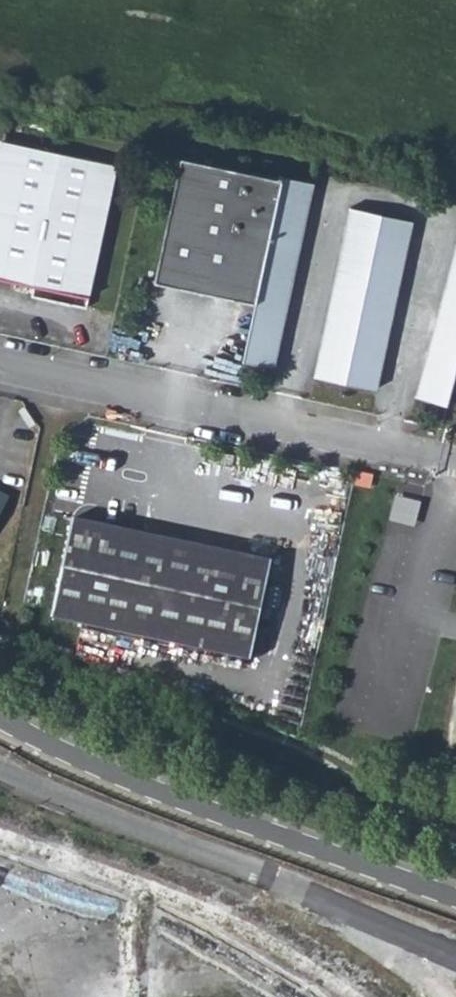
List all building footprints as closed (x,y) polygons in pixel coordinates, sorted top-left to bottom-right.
[(0,134),(0,156),(5,157),(0,178),(0,272),(35,280),(33,289),(86,302),(120,163),(0,134)] [(151,278),(252,299),(278,175),(279,172),(177,153),(151,278)] [(310,178),(278,175),(252,299),(240,358),(271,365),(310,178)] [(409,218),(348,205),(312,373),(374,386),(409,218)] [(450,403),(455,377),(455,253),(418,394),(450,403)] [(10,492),(0,486),(0,511),(10,492)] [(421,503),(396,496),(390,520),(415,527),(421,503)] [(73,520),(52,615),(250,662),(273,567),(73,520)]
